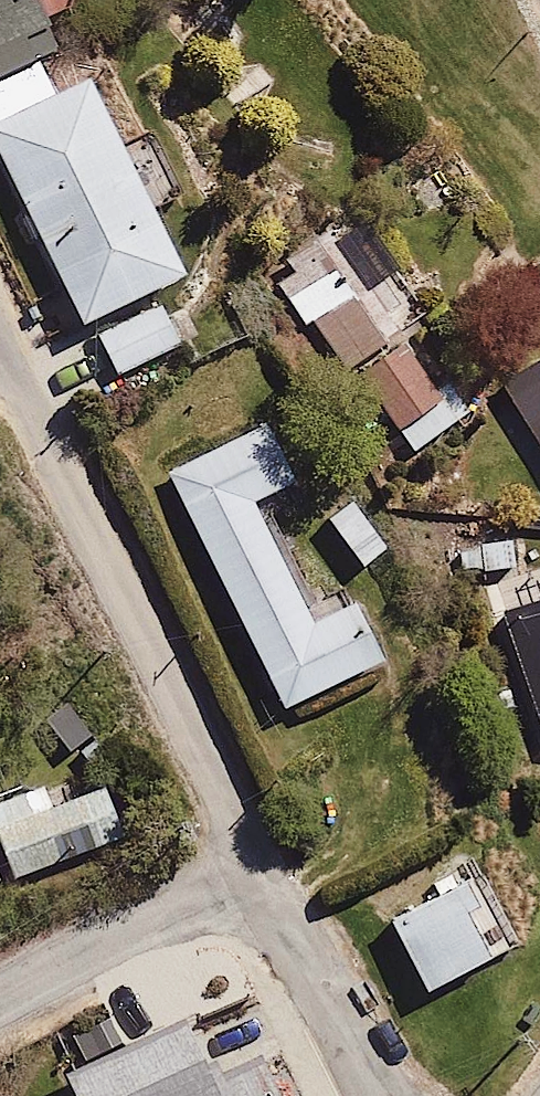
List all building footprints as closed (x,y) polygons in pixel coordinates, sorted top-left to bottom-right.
[(68,53),(53,19),(70,11),(65,0),(0,0),(0,83),(68,53)] [(0,93),(0,158),(90,337),(101,331),(123,374),(189,341),(166,295),(191,283),(89,80),(61,94),(48,69),(0,93)] [(425,316),(350,214),(268,274),(308,328),(318,321),(415,452),(471,411),(410,328),(425,316)] [(504,382),(539,439),(539,360),(504,382)] [(274,421),(169,474),(289,712),(391,661),(361,602),(325,621),(264,501),(304,481),(274,421)] [(390,548),(355,501),(329,520),(365,567),(390,548)] [(514,540),(462,545),(464,565),(486,571),(517,566),(514,540)] [(508,613),(539,711),(539,603),(508,613)] [(0,799),(0,852),(9,876),(100,844),(74,772),(0,799)] [(474,877),(392,921),(429,992),(512,948),(474,877)] [(65,1074),(75,1095),(270,1095),(248,1045),(212,1061),(193,1019),(65,1074)]
